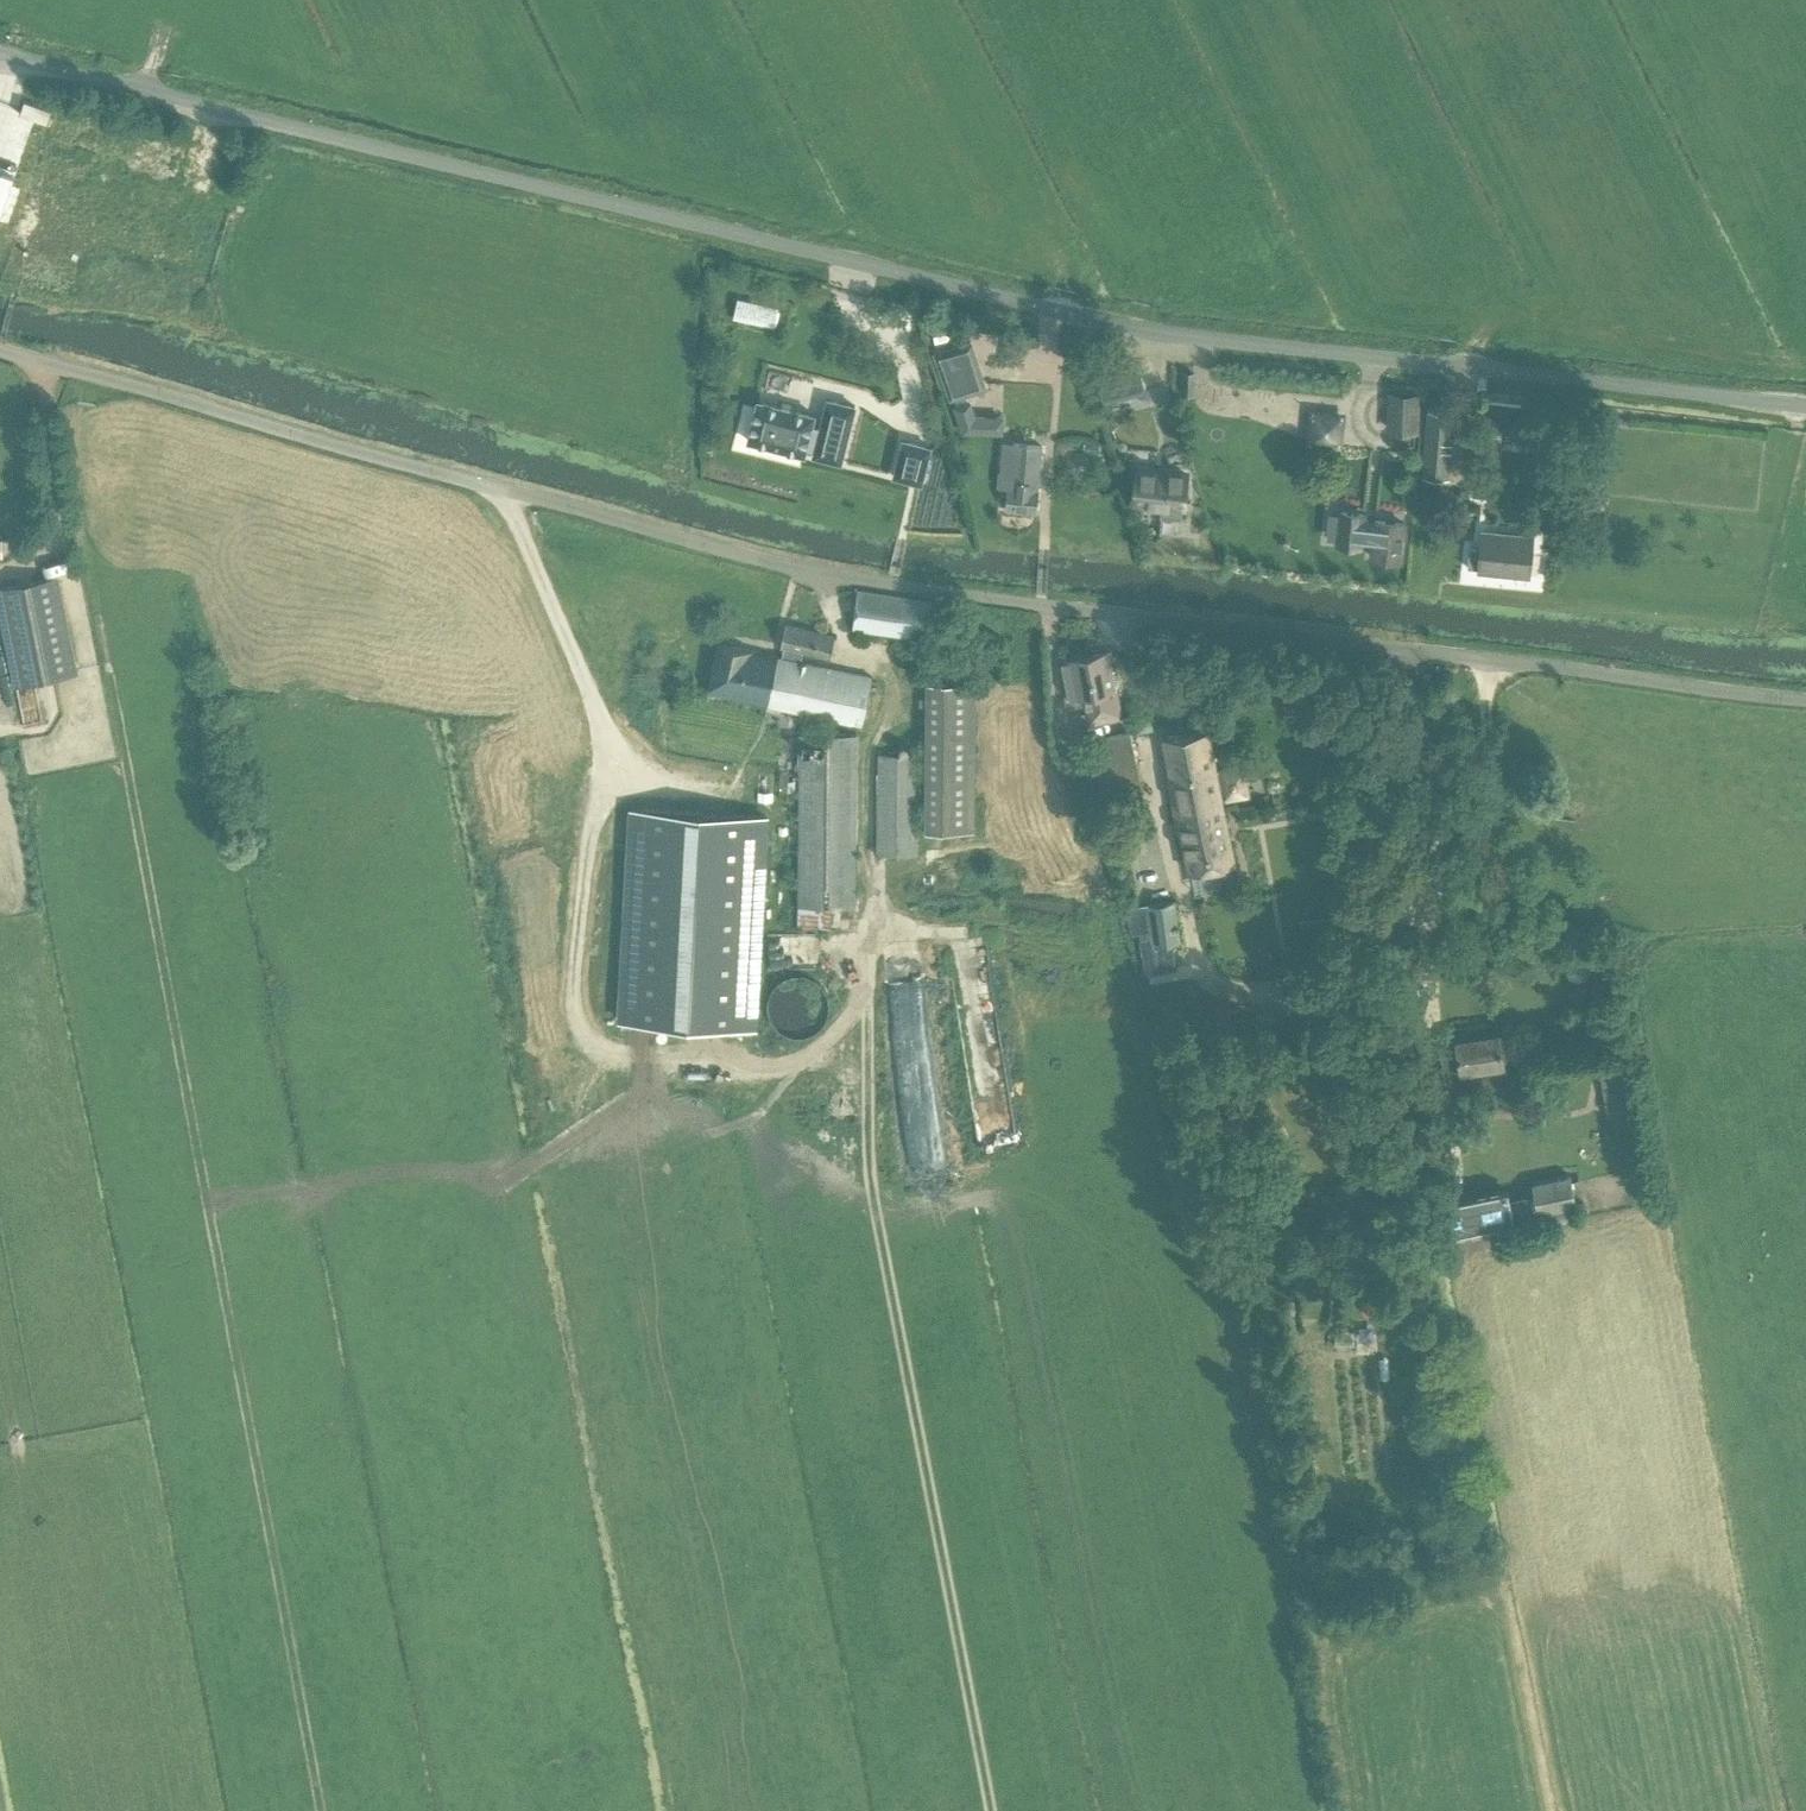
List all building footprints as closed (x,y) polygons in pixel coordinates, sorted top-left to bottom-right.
[(11,158),(98,179),(113,119),(25,97),(11,158)] [(175,216),(51,186),(40,229),(32,227),(37,206),(0,197),(0,241),(27,248),(28,244),(35,246),(27,277),(69,288),(79,247),(97,252),(98,248),(163,264),(175,216)] [(988,388),(972,340),(934,353),(950,401),(988,388)] [(1138,363),(1095,375),(1103,403),(1146,390),(1138,363)] [(1184,372),(1182,393),(1193,394),(1194,373),(1184,372)] [(1415,429),(1417,394),(1391,392),(1388,427),(1415,429)] [(843,465),(858,405),(828,397),(820,427),(814,452),(813,457),(843,465)] [(758,400),(747,442),(806,456),(808,450),(814,452),(820,427),(814,426),(817,414),(758,400)] [(1481,426),(1520,430),(1523,407),(1484,403),(1481,426)] [(1448,477),(1453,412),(1428,410),(1423,475),(1448,477)] [(923,485),(933,446),(902,438),(893,478),(923,485)] [(1035,511),(1043,445),(1004,441),(1001,471),(1000,471),(998,487),(1009,488),(1007,508),(1035,511)] [(1136,498),(1135,503),(1162,505),(1160,517),(1167,517),(1181,519),(1182,512),(1186,512),(1187,505),(1183,505),(1186,473),(1139,469),(1136,498)] [(1340,512),(1337,543),(1361,545),(1361,542),(1373,543),(1372,557),(1399,560),(1403,523),(1375,521),(1375,524),(1363,523),(1364,514),(1340,512)] [(1466,568),(1527,575),(1531,539),(1481,534),(1480,549),(1468,548),(1466,568)] [(58,576),(0,587),(0,608),(15,683),(77,670),(58,576)] [(925,637),(931,601),(858,590),(852,626),(925,637)] [(717,643),(707,690),(862,723),(872,677),(802,662),(804,652),(831,658),(836,636),(786,625),(781,646),(784,647),(782,657),(717,643)] [(1071,660),(1063,662),(1069,696),(1084,693),(1089,720),(1119,714),(1113,686),(1115,685),(1118,682),(1115,665),(1111,663),(1108,663),(1106,652),(1071,659),(1071,660)] [(976,828),(977,682),(927,682),(926,828),(976,828)] [(1134,735),(1154,731),(1150,716),(1131,720),(1134,735)] [(1221,797),(1247,792),(1242,765),(1216,770),(1207,728),(1163,737),(1177,811),(1222,802),(1221,797)] [(1104,795),(1142,787),(1130,731),(1091,740),(1104,795)] [(830,925),(830,905),(855,905),(857,735),(800,734),(798,925),(830,925)] [(917,851),(918,756),(879,755),(878,851),(917,851)] [(1222,802),(1177,811),(1190,872),(1235,863),(1222,802)] [(634,810),(622,1021),(754,1028),(766,818),(634,810)] [(1149,906),(1128,909),(1131,930),(1142,928),(1146,954),(1149,973),(1173,969),(1171,956),(1169,944),(1180,943),(1173,902),(1150,906),(1149,906)] [(828,1012),(828,1006),(828,1001),(826,996),(823,991),(820,987),(812,981),(803,979),(797,979),(791,981),(786,983),(781,987),(778,991),(775,995),(774,1001),(773,1006),(773,1011),(775,1016),(780,1025),(788,1031),(794,1033),(798,1034),(803,1034),(811,1032),(819,1027),(823,1022),(826,1018),(828,1012)] [(1455,1039),(1438,1042),(1444,1074),(1460,1071),(1463,1088),(1495,1083),(1506,1081),(1498,1032),(1455,1039)] [(1537,1212),(1574,1204),(1569,1176),(1531,1184),(1537,1212)] [(1506,1188),(1438,1202),(1445,1237),(1513,1223),(1506,1188)]
